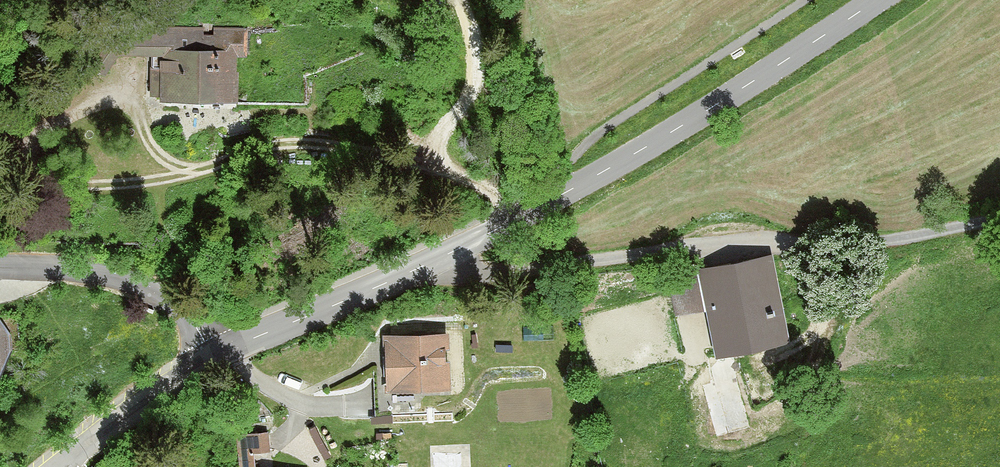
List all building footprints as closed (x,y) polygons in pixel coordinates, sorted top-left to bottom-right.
[(119,56),(150,57),(150,96),(160,97),(160,103),(240,105),(240,70),(238,70),(238,58),(248,58),(248,28),(116,26),(89,66),(105,77),(119,56)] [(772,253),(699,267),(717,354),(789,340),(772,253)] [(0,390),(20,350),(20,315),(0,318),(0,390)] [(449,331),(386,333),(388,389),(451,387),(449,331)]
